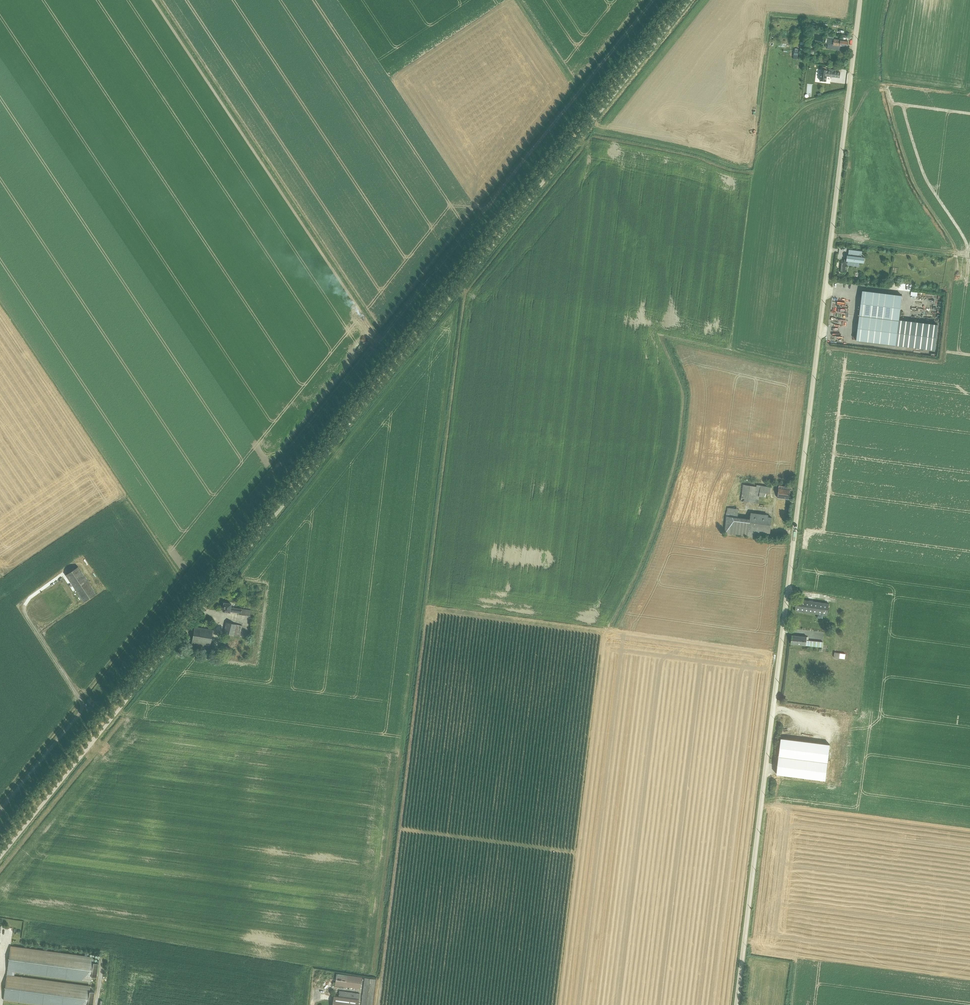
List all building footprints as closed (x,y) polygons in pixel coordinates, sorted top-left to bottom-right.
[(834,39),(828,39),(827,38),(826,38),(825,42),(826,42),(826,43),(826,44),(828,44),(827,49),(841,51),(841,46),(847,47),(848,38),(848,35),(842,35),(842,37),(841,40),(834,39)] [(810,49),(808,55),(811,56),(811,58),(815,59),(817,50),(810,49)] [(836,72),(836,70),(836,69),(827,68),(827,70),(821,70),(820,80),(826,81),(827,76),(840,78),(840,73),(839,73),(836,72)] [(847,261),(859,263),(864,263),(865,257),(862,257),(862,251),(849,250),(848,255),(847,255),(846,261),(847,261)] [(861,298),(856,340),(896,345),(935,350),(938,324),(899,320),(902,296),(862,291),(861,298)] [(743,485),(741,501),(748,502),(755,503),(758,503),(758,502),(760,503),(761,499),(762,497),(765,498),(766,496),(766,493),(770,494),(771,487),(757,485),(757,487),(743,485)] [(779,486),(778,498),(789,499),(790,490),(792,491),(792,487),(779,486)] [(726,512),(725,533),(748,536),(756,537),(757,533),(770,535),(772,518),(768,517),(769,515),(751,513),(750,519),(739,518),(739,514),(738,513),(739,509),(733,508),(728,508),(727,511),(727,512),(726,512)] [(78,567),(66,575),(84,602),(96,594),(78,567)] [(797,599),(795,611),(817,614),(816,618),(822,619),(823,615),(827,616),(829,604),(797,599)] [(224,603),(223,611),(230,612),(231,611),(241,613),(241,615),(250,616),(251,610),(231,607),(231,604),(224,603)] [(226,622),(223,633),(240,637),(242,628),(242,625),(236,624),(226,622)] [(194,628),(191,648),(210,651),(213,630),(199,628),(196,627),(195,627),(194,628)] [(791,643),(791,644),(808,646),(823,647),(823,642),(809,640),(809,637),(792,635),(791,643)] [(781,738),(776,774),(825,780),(830,745),(830,744),(781,738)] [(7,971),(15,972),(91,982),(92,977),(97,978),(99,963),(94,963),(94,957),(11,946),(7,971)] [(7,971),(3,999),(45,1004),(93,1004),(95,992),(90,992),(90,986),(72,983),(14,976),(15,972),(7,971)] [(336,978),(335,985),(360,989),(362,977),(336,974),(336,978)] [(376,979),(365,978),(361,1004),(372,1004),(376,979)] [(333,1004),(358,1004),(360,993),(339,991),(339,996),(334,996),(333,1004)]
